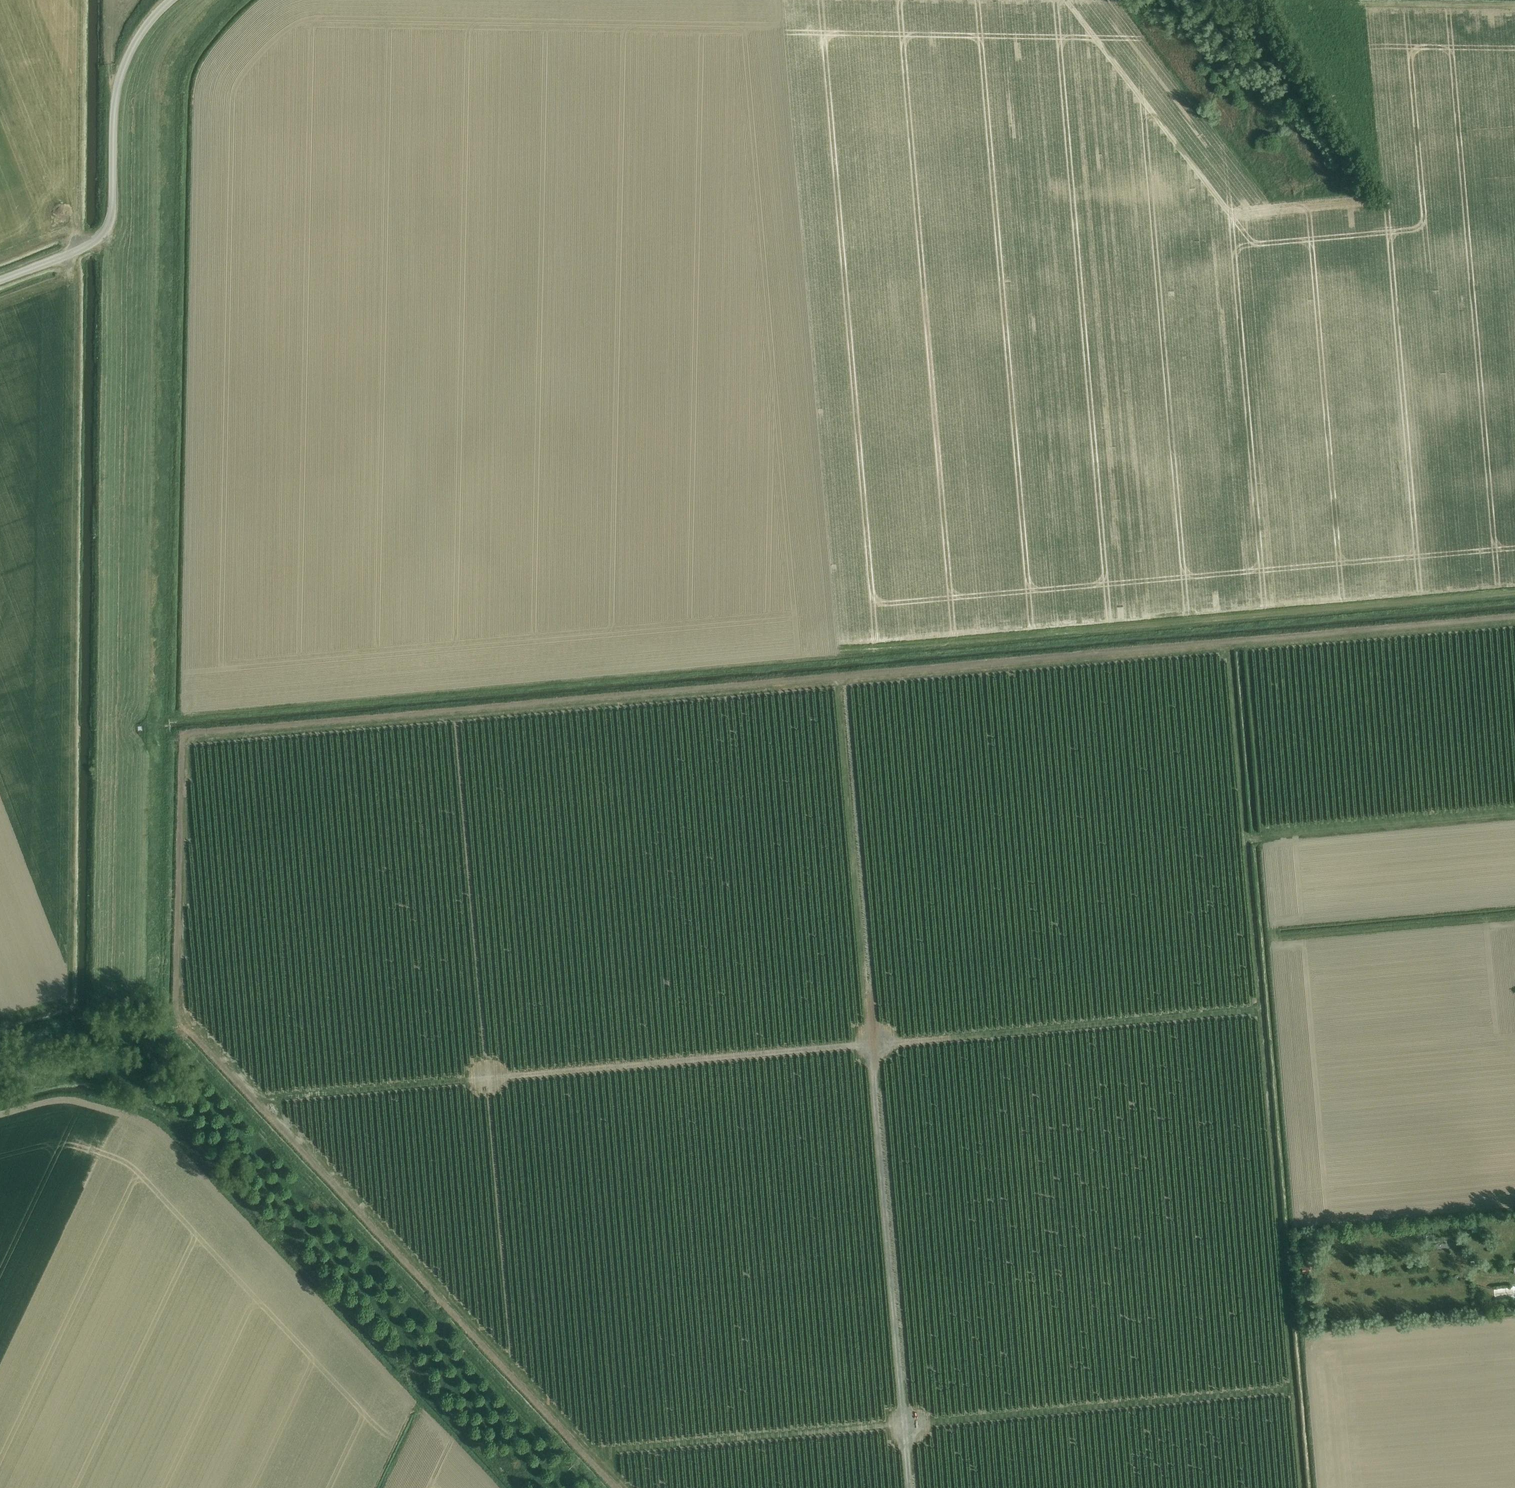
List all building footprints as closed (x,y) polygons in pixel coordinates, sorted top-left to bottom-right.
[(1489,1285),(1488,1295),(1512,1296),(1512,1286),(1489,1285)]
